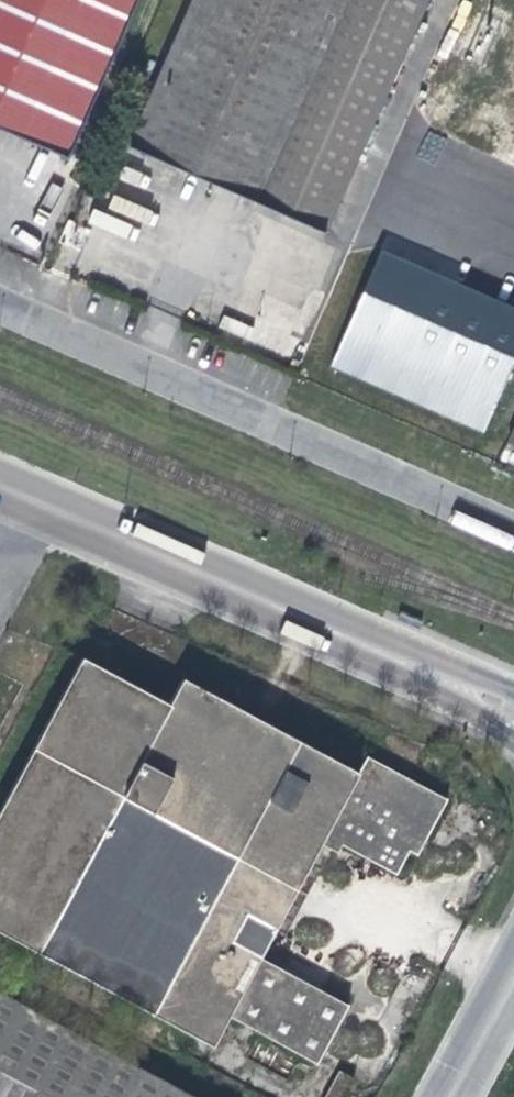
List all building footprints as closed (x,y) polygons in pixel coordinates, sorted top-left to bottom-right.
[(69,151),(134,0),(0,0),(0,122),(69,151)] [(130,147),(233,192),(326,232),(427,0),(193,0),(130,147)] [(332,365),(485,430),(513,363),(513,307),(381,251),(332,365)] [(100,674),(79,663),(0,810),(0,866),(100,674)] [(270,936),(313,853),(317,847),(332,855),(336,850),(392,880),(405,857),(414,862),(443,804),(361,762),(354,777),(180,684),(166,709),(100,674),(0,866),(0,940),(209,1051),(224,1023),(313,1069),(344,1009),(255,963),(270,936)] [(322,858),(313,853),(270,936),(280,941),(317,868),(322,858)] [(0,998),(0,1096),(184,1096),(0,998)] [(354,1076),(336,1070),(326,1096),(346,1096),(354,1076)]
